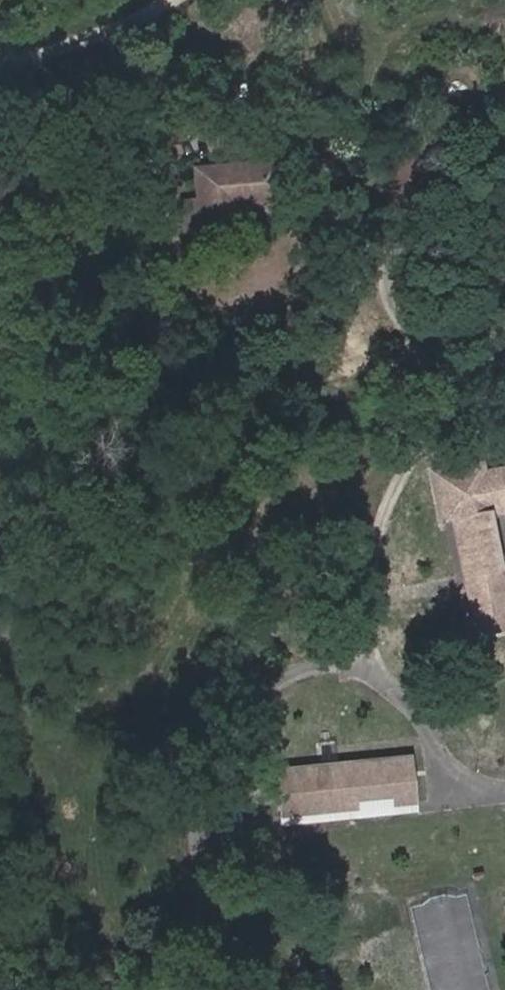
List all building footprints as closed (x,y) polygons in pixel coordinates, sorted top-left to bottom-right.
[(234,201),(233,193),(281,189),(278,161),(195,168),(198,200),(182,201),(185,239),(201,237),(201,238),(237,235),(234,201)] [(281,197),(281,189),(233,193),(234,201),(281,197)] [(482,472),(480,463),(434,472),(443,519),(452,517),(475,633),(504,627),(504,588),(490,510),(504,507),(504,467),(482,472)] [(431,811),(425,754),(288,769),(294,825),(431,811)]
